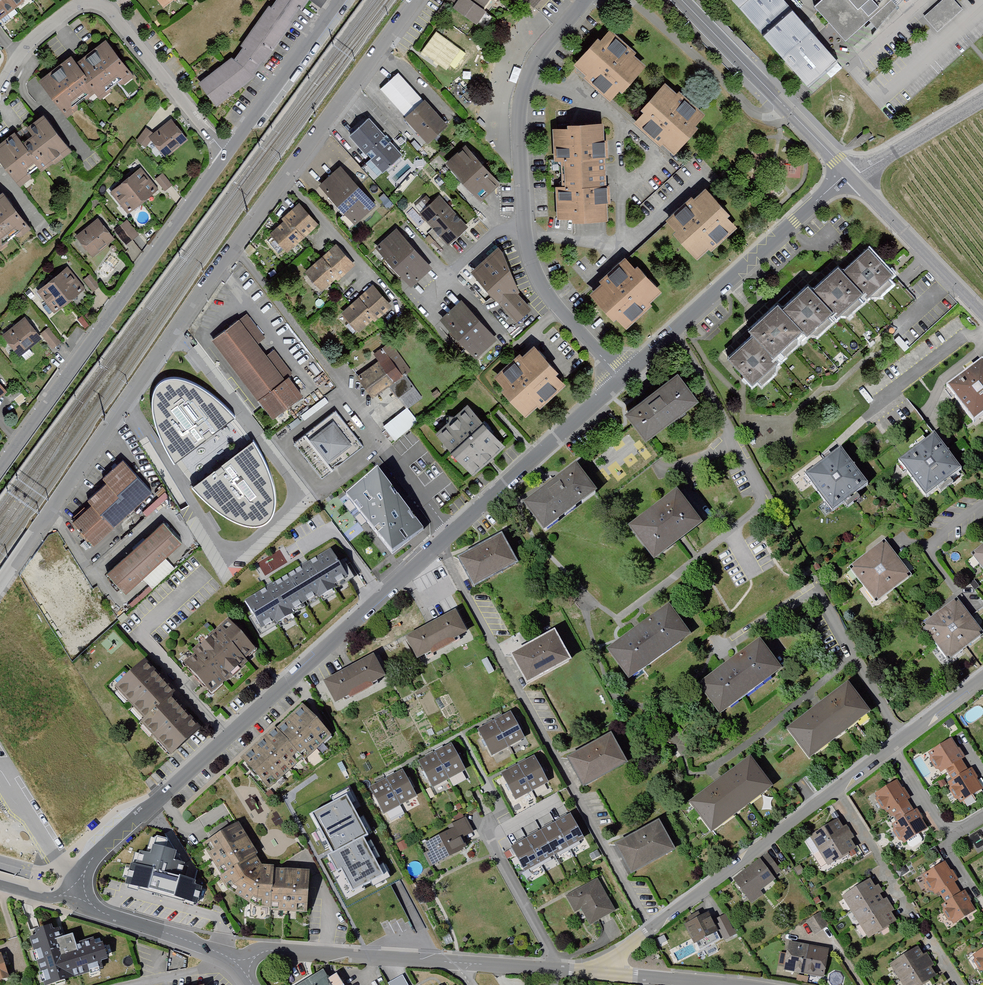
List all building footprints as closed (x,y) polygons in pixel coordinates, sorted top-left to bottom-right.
[(2,23),(33,0),(0,0),(0,20),(2,23)] [(167,11),(181,0),(159,0),(167,11)] [(258,25),(280,40),(293,22),(290,21),(302,4),(305,6),(310,0),(282,0),(275,10),(272,7),(258,25)] [(451,12),(474,28),(482,16),(479,14),(489,0),(459,0),(451,12)] [(532,11),(542,0),(519,0),(532,11)] [(801,80),(831,50),(787,0),(732,0),(801,80)] [(844,40),(888,0),(818,0),(812,5),(844,40)] [(963,10),(956,0),(942,0),(923,13),(936,30),(963,10)] [(246,46),(235,59),(251,73),(263,58),(266,60),(280,40),(258,25),(244,43),(246,46)] [(422,50),(447,70),(463,49),(437,30),(422,50)] [(598,42),(577,65),(589,76),(587,79),(610,100),(618,91),(621,94),(646,66),(636,57),(638,54),(613,31),(601,44),(598,42)] [(75,62),(45,85),(71,119),(99,97),(102,102),(133,78),(110,48),(81,69),(75,62)] [(234,57),(201,82),(216,102),(253,75),(251,73),(235,59),(234,57)] [(395,76),(378,91),(425,145),(443,130),(395,76)] [(666,84),(643,108),(646,111),(635,123),(661,147),(664,145),(674,154),(699,127),(696,124),(704,115),(680,93),(678,95),(666,84)] [(363,121),(344,138),(377,175),(396,158),(363,121)] [(0,153),(0,158),(23,188),(43,172),(46,175),(72,154),(47,122),(34,132),(39,139),(28,148),(20,138),(0,153)] [(571,129),(556,130),(558,160),(567,159),(568,188),(558,188),(560,220),(608,217),(603,122),(570,124),(571,129)] [(174,125),(153,141),(166,158),(187,142),(174,125)] [(146,132),(138,145),(145,150),(154,137),(146,132)] [(461,149),(442,166),(476,203),(495,186),(461,149)] [(335,171),(317,188),(352,226),(371,208),(335,171)] [(142,173),(129,183),(145,203),(158,193),(142,173)] [(163,178),(157,183),(165,193),(171,188),(163,178)] [(129,183),(113,195),(129,216),(145,203),(129,183)] [(693,196),(671,218),(679,227),(676,230),(701,256),(711,246),(715,250),(739,226),(727,214),(729,212),(707,189),(696,200),(693,196)] [(30,230),(6,199),(0,204),(0,253),(30,230)] [(436,199),(417,217),(446,247),(465,229),(436,199)] [(279,224),(266,235),(284,255),(314,228),(294,207),(277,221),(279,224)] [(115,227),(126,243),(139,233),(128,218),(115,227)] [(100,223),(79,240),(94,258),(115,242),(100,223)] [(392,231),(373,249),(408,288),(428,270),(392,231)] [(333,247),(301,274),(317,292),(331,280),(334,283),(351,269),(333,247)] [(494,248),(467,273),(512,322),(526,309),(508,290),(497,251),(494,248)] [(863,249),(837,272),(856,294),(861,299),(887,276),(863,249)] [(606,283),(594,294),(616,319),(620,315),(632,328),(654,307),(651,304),(663,293),(629,256),(603,280),(606,283)] [(832,266),(807,289),(826,310),(831,316),(856,294),(837,272),(832,266)] [(68,272),(54,283),(70,303),(84,291),(68,272)] [(90,278),(84,282),(93,293),(98,289),(90,278)] [(54,283),(39,295),(55,315),(70,303),(54,283)] [(800,283),(774,307),(794,328),(800,334),(826,310),(807,289),(800,283)] [(369,288),(338,316),(354,333),(368,321),(371,323),(388,309),(369,288)] [(740,329),(745,334),(765,355),(794,328),(774,307),(770,302),(740,329)] [(456,303),(436,321),(472,359),(491,340),(456,303)] [(239,320),(213,339),(272,418),(303,395),(289,376),(284,380),(239,320)] [(27,321),(6,337),(22,357),(43,341),(27,321)] [(49,331),(42,337),(54,351),(61,344),(49,331)] [(745,334),(720,357),(745,384),(770,361),(765,355),(745,334)] [(387,345),(379,351),(398,378),(401,376),(407,372),(387,345)] [(513,356),(491,378),(500,387),(496,391),(520,416),(531,405),(534,408),(558,384),(547,373),(550,371),(527,348),(516,358),(513,356)] [(370,358),(375,364),(390,385),(398,378),(379,351),(370,358)] [(948,387),(976,422),(982,416),(982,360),(948,387)] [(375,364),(354,379),(369,400),(386,388),(390,385),(375,364)] [(679,374),(628,412),(648,439),(699,401),(679,374)] [(420,401),(401,376),(398,378),(390,385),(386,388),(405,413),(420,401)] [(164,445),(175,463),(233,418),(222,405),(209,393),(190,384),(175,380),(167,381),(160,384),(156,389),(153,398),(153,410),(156,425),(164,445)] [(18,392),(7,400),(11,405),(22,397),(18,392)] [(462,407),(431,435),(466,474),(497,446),(462,407)] [(365,447),(336,410),(296,441),(324,478),(365,447)] [(414,424),(403,411),(386,424),(390,428),(398,438),(414,424)] [(398,438),(390,428),(384,433),(392,442),(398,438)] [(936,434),(900,461),(927,496),(963,469),(936,434)] [(264,461),(253,444),(194,488),(205,501),(219,512),(237,522),(252,527),(260,526),(267,523),(272,517),(274,509),(275,496),(271,481),(264,461)] [(843,451),(807,478),(833,512),(869,486),(843,451)] [(91,504),(72,521),(93,545),(151,492),(123,462),(104,479),(107,482),(87,500),(91,504)] [(578,467),(528,507),(548,533),(599,493),(578,467)] [(380,472),(347,497),(392,556),(425,531),(380,472)] [(680,493),(633,529),(658,561),(705,525),(680,493)] [(163,522),(107,572),(126,593),(182,543),(163,522)] [(505,538),(462,561),(478,591),(521,567),(505,538)] [(912,575),(885,540),(850,568),(878,602),(912,575)] [(972,554),(982,567),(982,545),(972,554)] [(330,549),(245,597),(261,624),(346,575),(330,549)] [(48,578),(37,584),(71,641),(101,623),(60,554),(41,566),(48,578)] [(923,627),(948,661),(982,636),(982,633),(959,600),(923,627)] [(670,608),(612,651),(632,678),(691,635),(670,608)] [(457,611),(406,637),(417,658),(468,632),(457,611)] [(226,621),(183,664),(210,692),(254,649),(226,621)] [(575,662),(561,634),(516,658),(530,686),(575,662)] [(762,643),(704,685),(724,713),(783,670),(762,643)] [(373,655),(325,680),(336,702),(385,677),(373,655)] [(110,691),(139,722),(164,699),(169,695),(140,664),(110,691)] [(846,689),(787,733),(807,760),(866,717),(846,689)] [(195,731),(164,699),(139,722),(137,725),(168,757),(195,731)] [(297,708),(270,732),(296,761),(299,763),(326,739),(297,708)] [(507,716),(491,724),(505,751),(521,742),(507,716)] [(505,751),(491,724),(475,732),(490,759),(505,751)] [(268,730),(236,760),(264,790),(296,761),(270,732),(268,730)] [(629,764),(613,736),(571,759),(587,788),(629,764)] [(948,741),(925,755),(937,775),(941,772),(944,777),(960,768),(957,762),(960,760),(948,741)] [(448,748),(432,757),(446,782),(462,773),(448,748)] [(432,757),(416,765),(430,791),(446,782),(432,757)] [(530,760),(514,769),(529,794),(545,785),(530,760)] [(748,763),(689,806),(710,834),(768,791),(748,763)] [(960,768),(944,777),(948,783),(944,785),(957,805),(979,792),(966,771),(964,773),(960,768)] [(529,794),(514,769),(498,777),(512,803),(529,794)] [(400,774),(383,783),(396,809),(413,800),(400,774)] [(894,782),(870,797),(882,815),(887,812),(890,818),(906,808),(902,802),(906,800),(894,782)] [(396,809),(383,783),(366,791),(380,818),(396,809)] [(366,834),(346,794),(312,812),(333,852),(363,835),(366,834)] [(906,808),(890,818),(894,823),(889,826),(901,846),(925,832),(913,813),(910,815),(906,808)] [(580,836),(566,813),(512,843),(526,867),(580,836)] [(426,854),(422,856),(427,867),(461,850),(457,842),(470,836),(463,821),(444,830),(446,833),(422,845),(426,854)] [(661,823),(618,847),(634,875),(677,851),(661,823)] [(834,823),(808,839),(817,854),(847,836),(844,830),(840,833),(834,823)] [(257,856),(239,825),(204,845),(222,876),(255,857),(257,856)] [(382,874),(363,835),(333,852),(329,854),(337,869),(342,866),(353,889),(382,874)] [(850,842),(847,836),(817,854),(826,867),(852,851),(847,844),(850,842)] [(163,847),(165,839),(158,837),(156,845),(154,845),(151,854),(140,851),(137,865),(131,863),(127,882),(197,902),(201,887),(194,885),(195,880),(180,875),(184,862),(172,859),(175,851),(163,847)] [(765,856),(757,862),(772,882),(779,876),(765,856)] [(261,868),(255,857),(222,876),(218,878),(226,891),(256,910),(272,910),(273,871),(274,867),(261,868)] [(757,862),(729,882),(744,901),(772,882),(757,862)] [(941,865),(919,879),(931,898),(935,895),(938,900),(953,890),(949,885),(952,883),(941,865)] [(797,869),(792,872),(796,877),(801,874),(797,869)] [(310,873),(273,871),(272,910),(308,912),(310,873)] [(593,882),(563,899),(571,914),(578,910),(587,925),(610,913),(593,882)] [(872,891),(866,882),(839,900),(847,914),(874,897),(879,895),(875,889),(872,891)] [(953,890),(938,900),(941,905),(937,907),(950,928),(973,914),(961,895),(957,897),(953,890)] [(874,897),(847,914),(855,927),(887,907),(882,900),(878,903),(874,897)] [(887,907),(855,927),(864,941),(892,924),(887,917),(891,914),(887,907)] [(708,911),(685,923),(695,942),(718,930),(708,911)] [(725,914),(714,919),(724,939),(735,934),(725,914)] [(817,916),(805,925),(813,937),(826,929),(817,916)] [(51,926),(36,931),(37,935),(31,937),(45,983),(47,982),(48,983),(100,968),(98,961),(105,959),(100,944),(96,945),(94,939),(74,945),(71,935),(63,937),(60,927),(52,930),(51,926)] [(804,949),(785,945),(780,973),(799,976),(804,949)] [(824,952),(804,949),(799,976),(819,980),(824,952)] [(970,957),(982,976),(982,975),(982,949),(970,957)] [(914,951),(888,967),(896,981),(926,963),(923,958),(920,960),(914,951)] [(0,954),(0,981),(9,978),(2,954),(0,954)] [(926,963),(896,981),(898,984),(921,984),(931,979),(926,971),(929,969),(926,963)] [(317,974),(299,984),(338,984),(332,976),(322,982),(317,974)] [(392,984),(416,984),(410,974),(392,984)]
